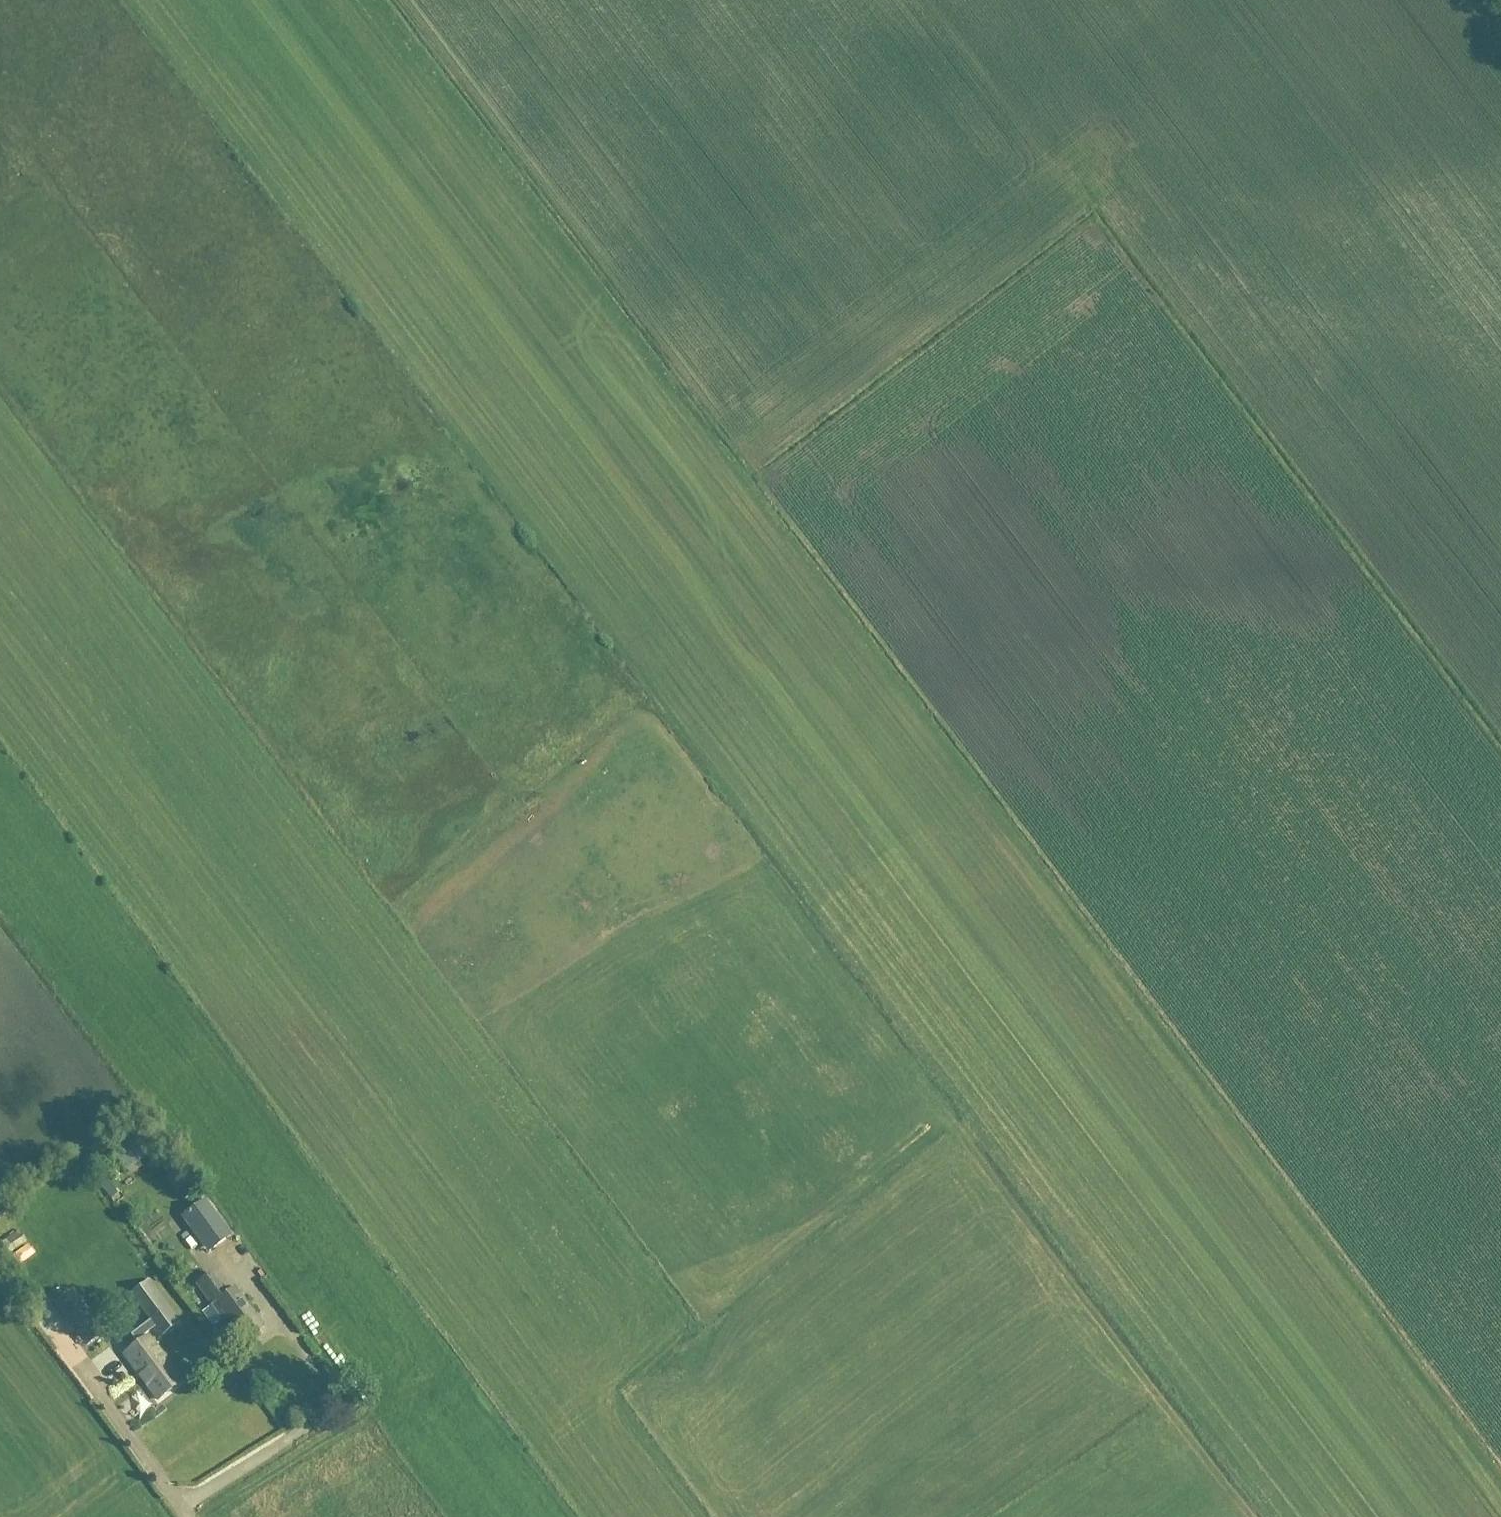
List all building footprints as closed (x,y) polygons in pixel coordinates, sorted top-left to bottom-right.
[(137,1167),(161,1150),(142,1124),(118,1141),(137,1167)] [(208,1254),(230,1237),(204,1202),(182,1218),(208,1254)] [(155,1236),(172,1234),(171,1223),(154,1225),(155,1236)] [(27,1247),(10,1258),(18,1268),(34,1257),(27,1247)] [(264,1328),(236,1290),(227,1296),(210,1275),(196,1287),(212,1307),(224,1323),(227,1321),(244,1343),(264,1328)] [(124,1355),(158,1401),(182,1383),(149,1338),(145,1340),(143,1337),(151,1331),(156,1338),(180,1321),(152,1282),(131,1296),(150,1323),(131,1337),(137,1346),(124,1355)] [(54,1306),(75,1334),(93,1321),(72,1293),(54,1306)]
